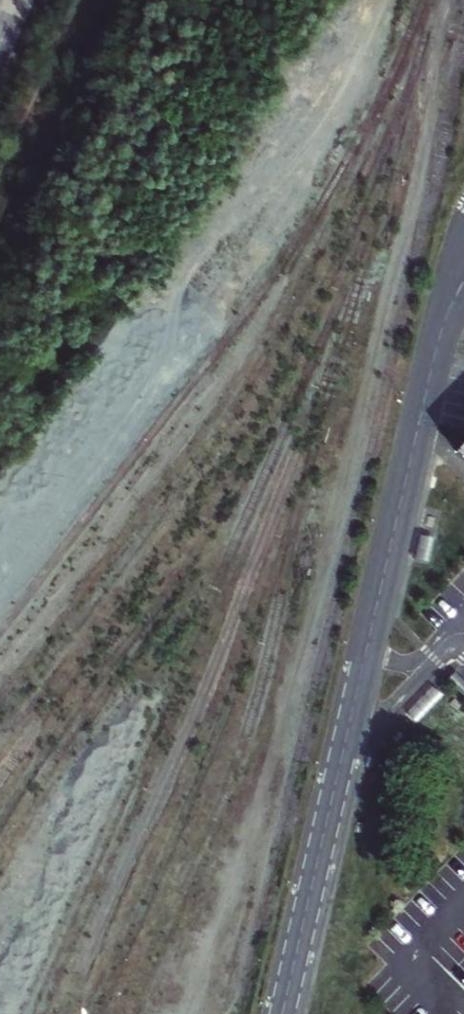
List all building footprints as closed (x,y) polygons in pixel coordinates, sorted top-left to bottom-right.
[(454,455),(463,465),(463,445),(454,455)]
